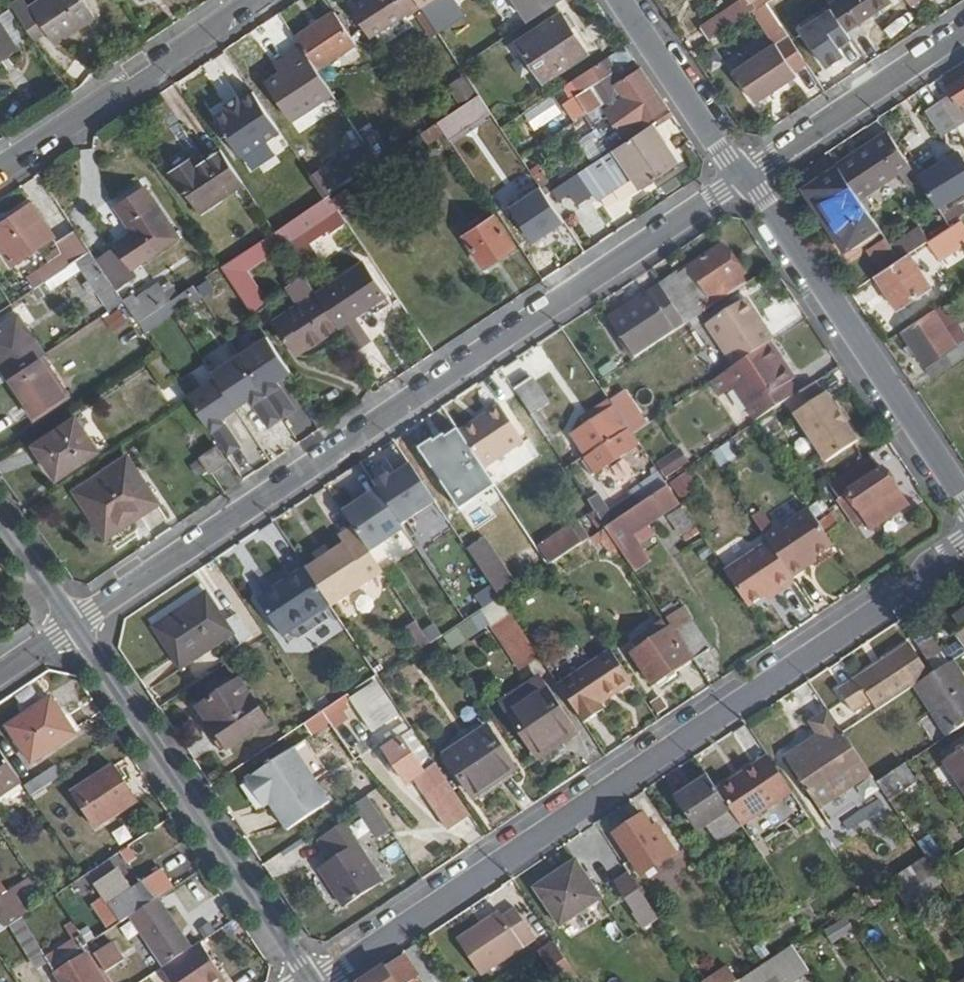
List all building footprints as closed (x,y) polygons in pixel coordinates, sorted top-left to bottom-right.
[(81,0),(44,0),(34,6),(29,0),(11,0),(7,3),(33,43),(46,35),(53,44),(92,18),(81,0)] [(413,0),(352,0),(345,5),(367,38),(402,14),(404,17),(419,8),(413,0)] [(419,8),(420,10),(435,0),(413,0),(419,8)] [(526,22),(559,0),(512,0),(526,22)] [(788,0),(768,0),(763,3),(775,22),(784,16),(779,6),(788,0)] [(886,0),(833,0),(826,5),(829,9),(842,30),(887,1),(886,0)] [(775,22),(763,3),(742,17),(754,36),(775,22)] [(842,30),(829,9),(798,29),(824,68),(842,56),(837,48),(849,40),(842,30)] [(353,46),(333,14),(294,39),(315,72),(353,46)] [(729,26),(722,14),(698,30),(705,41),(729,26)] [(578,55),(563,32),(567,30),(559,16),(516,42),(540,80),(578,55)] [(0,28),(0,58),(13,49),(0,28)] [(789,70),(802,62),(785,37),(731,73),(752,105),(794,77),(789,70)] [(631,58),(623,46),(607,57),(615,69),(631,58)] [(611,83),(598,62),(570,81),(577,93),(573,97),(584,115),(600,104),(598,101),(616,91),(614,85),(638,68),(637,66),(611,83)] [(963,70),(960,67),(944,78),(952,92),(939,101),(954,123),(963,115),(963,110),(959,103),(963,100),(963,69),(963,70)] [(620,136),(664,107),(638,68),(614,85),(616,91),(598,101),(600,104),(584,115),(598,135),(613,126),(620,136)] [(267,115),(241,74),(202,100),(228,141),(267,115)] [(462,75),(445,85),(457,104),(473,93),(462,75)] [(488,112),(476,95),(433,123),(445,140),(488,112)] [(534,132),(561,113),(548,95),(522,115),(534,132)] [(954,123),(939,101),(926,109),(943,135),(956,125),(954,123)] [(322,198),(375,163),(343,114),(337,119),(358,150),(352,154),(354,158),(341,166),(336,158),(308,176),(322,198)] [(637,190),(674,165),(660,144),(656,146),(645,129),(577,173),(595,201),(628,177),(637,190)] [(909,165),(886,131),(837,164),(868,209),(917,176),(909,165)] [(241,184),(218,150),(193,166),(188,159),(170,171),(197,213),(241,184)] [(959,153),(923,177),(939,202),(963,186),(963,161),(959,153)] [(923,172),(915,161),(909,165),(917,176),(923,172)] [(868,209),(837,164),(805,186),(843,245),(876,222),(868,209)] [(173,238),(142,189),(114,208),(130,233),(93,259),(108,282),(173,238)] [(330,196),(337,212),(351,205),(344,190),(330,196)] [(29,203),(0,222),(0,252),(9,266),(52,237),(29,203)] [(532,264),(582,231),(566,206),(548,218),(544,212),(512,233),(532,264)] [(316,223),(306,209),(274,230),(283,244),(316,223)] [(511,249),(489,217),(460,236),(480,268),(511,249)] [(961,242),(948,224),(927,239),(939,257),(961,242)] [(350,226),(311,238),(317,256),(355,244),(350,226)] [(901,234),(907,249),(923,243),(917,227),(901,234)] [(243,274),(283,247),(272,231),(217,268),(234,293),(249,283),(243,274)] [(743,284),(739,277),(742,275),(722,245),(688,267),(709,296),(695,306),(675,276),(659,287),(684,323),(743,284)] [(93,259),(88,252),(43,282),(46,288),(78,267),(108,312),(122,302),(108,282),(93,259)] [(930,284),(907,252),(874,274),(897,308),(930,284)] [(346,320),(380,298),(359,267),(315,297),(336,329),(338,333),(350,326),(346,320)] [(631,357),(684,323),(659,287),(657,284),(619,310),(623,316),(609,325),(631,357)] [(157,309),(166,302),(155,285),(135,298),(133,294),(122,302),(135,323),(157,309)] [(305,350),(336,329),(315,297),(272,326),(288,351),(301,343),(305,350)] [(774,337),(767,326),(762,330),(741,301),(701,327),(729,369),(769,341),(774,337)] [(109,329),(125,323),(119,309),(103,316),(109,329)] [(143,334),(164,320),(157,309),(135,323),(143,334)] [(954,344),(930,310),(899,331),(929,374),(950,360),(945,352),(954,344)] [(15,314),(0,324),(0,367),(8,379),(37,359),(43,355),(15,314)] [(287,374),(264,338),(236,356),(279,420),(292,411),(274,382),(287,374)] [(795,392),(786,379),(776,365),(782,360),(769,341),(729,369),(720,375),(751,422),(785,399),(795,392)] [(279,420),(236,356),(209,375),(233,411),(246,401),(265,429),(279,420)] [(61,396),(37,359),(8,379),(32,415),(61,396)] [(550,402),(532,375),(512,387),(530,414),(550,402)] [(857,438),(825,390),(823,392),(814,380),(795,392),(785,399),(826,460),(857,438)] [(633,434),(610,398),(582,417),(587,424),(572,435),(596,470),(620,454),(615,445),(633,434)] [(483,469),(522,442),(496,406),(458,433),(483,469)] [(94,450),(72,417),(29,445),(52,479),(94,450)] [(239,447),(220,418),(205,427),(224,456),(239,447)] [(709,453),(718,468),(736,457),(727,442),(709,453)] [(221,462),(211,446),(196,456),(206,471),(221,462)] [(678,449),(655,463),(666,480),(688,466),(678,449)] [(863,509),(896,488),(883,467),(879,470),(871,458),(830,486),(857,526),(869,518),(863,509)] [(146,496),(123,461),(73,494),(91,521),(123,499),(129,508),(146,496)] [(436,502),(412,465),(391,479),(388,474),(373,484),(378,491),(398,520),(402,526),(436,502)] [(675,496),(694,490),(689,472),(670,478),(675,496)] [(642,545),(657,536),(650,526),(681,505),(667,485),(628,511),(605,527),(637,574),(653,563),(642,545)] [(398,520),(378,491),(366,499),(362,494),(352,501),(356,507),(345,515),(349,521),(364,544),(398,520)] [(605,527),(628,511),(621,500),(611,507),(605,499),(593,508),(605,527)] [(832,544),(807,506),(764,535),(768,540),(791,576),(806,566),(804,563),(832,544)] [(683,543),(697,534),(681,509),(667,518),(683,543)] [(364,544),(349,521),(336,530),(341,539),(304,564),(306,566),(328,600),(379,566),(364,544)] [(550,563),(583,541),(570,522),(537,545),(550,563)] [(465,549),(495,598),(514,586),(484,537),(465,549)] [(791,576),(768,540),(724,570),(748,606),(774,587),(778,592),(794,580),(791,576)] [(328,600),(306,566),(258,598),(282,635),(330,603),(328,600)] [(253,635),(235,609),(224,617),(206,591),(153,626),(181,669),(234,633),(241,642),(253,635)] [(945,618),(963,648),(963,605),(945,618)] [(537,654),(508,610),(490,623),(518,667),(537,654)] [(479,611),(440,634),(450,649),(488,627),(479,611)] [(709,648),(690,619),(674,629),(694,659),(709,648)] [(431,644),(415,620),(400,630),(416,655),(431,644)] [(950,661),(927,626),(912,636),(935,671),(950,661)] [(677,674),(692,663),(670,630),(634,654),(654,686),(675,671),(677,674)] [(913,686),(930,675),(907,641),(838,688),(853,711),(871,699),(878,709),(913,686)] [(600,701),(632,680),(610,647),(557,683),(582,721),(604,707),(600,701)] [(960,678),(962,676),(951,660),(950,661),(935,671),(930,675),(913,686),(947,737),(963,726),(963,684),(960,678)] [(383,692),(372,676),(355,687),(366,704),(383,692)] [(267,721),(239,679),(199,706),(227,749),(267,721)] [(576,731),(545,687),(509,711),(535,751),(559,735),(562,740),(576,731)] [(31,759),(71,733),(48,696),(7,723),(31,759)] [(869,771),(827,708),(806,721),(815,734),(784,756),(818,805),(869,771)] [(514,766),(486,726),(446,755),(472,795),(514,766)] [(469,812),(414,730),(385,749),(408,783),(415,778),(448,826),(469,812)] [(329,800),(314,778),(293,746),(245,778),(256,796),(264,790),(287,827),(329,800)] [(946,762),(963,789),(963,750),(946,762)] [(20,783),(0,753),(0,797),(20,783)] [(740,826),(791,794),(767,757),(716,790),(729,809),(740,826)] [(134,800),(111,764),(71,791),(94,826),(134,800)] [(30,797),(61,775),(55,765),(23,787),(30,797)] [(915,783),(903,766),(877,783),(889,801),(915,783)] [(716,790),(708,778),(677,799),(697,830),(704,825),(705,826),(729,809),(716,790)] [(370,842),(387,834),(370,796),(353,804),(370,842)] [(843,818),(848,828),(883,809),(877,799),(843,818)] [(917,820),(907,805),(896,812),(907,828),(917,820)] [(715,843),(740,826),(729,809),(705,826),(715,843)] [(675,851),(661,829),(655,833),(642,815),(615,834),(633,859),(623,867),(627,873),(637,866),(643,874),(675,851)] [(177,847),(160,821),(73,879),(81,890),(127,858),(130,862),(146,851),(157,866),(165,860),(162,857),(177,847)] [(380,883),(342,824),(318,840),(332,860),(318,869),(342,907),(380,883)] [(907,907),(943,882),(926,857),(889,882),(907,907)] [(599,896),(574,860),(532,887),(557,925),(599,896)] [(131,912),(154,897),(143,881),(133,887),(120,871),(97,886),(122,918),(131,912)] [(647,904),(627,873),(613,883),(633,913),(647,904)] [(7,887),(0,891),(0,922),(3,926),(23,912),(7,887)] [(192,945),(158,894),(154,897),(131,912),(166,962),(192,945)] [(534,939),(513,908),(502,917),(483,929),(480,924),(456,940),(480,974),(534,939)] [(836,945),(855,931),(848,920),(828,934),(836,945)] [(122,959),(104,931),(85,943),(103,971),(122,959)] [(79,934),(39,961),(53,981),(111,981),(103,971),(85,943),(79,934)] [(225,978),(200,940),(192,945),(166,962),(161,965),(172,981),(219,981),(225,978)] [(553,941),(537,951),(558,981),(567,981),(576,976),(553,941)] [(812,974),(795,948),(743,981),(800,981),(812,974)] [(416,972),(404,954),(380,971),(378,969),(359,981),(400,981),(416,972)] [(728,969),(710,981),(737,981),(728,969)] [(162,971),(151,977),(154,981),(169,981),(162,971)]
